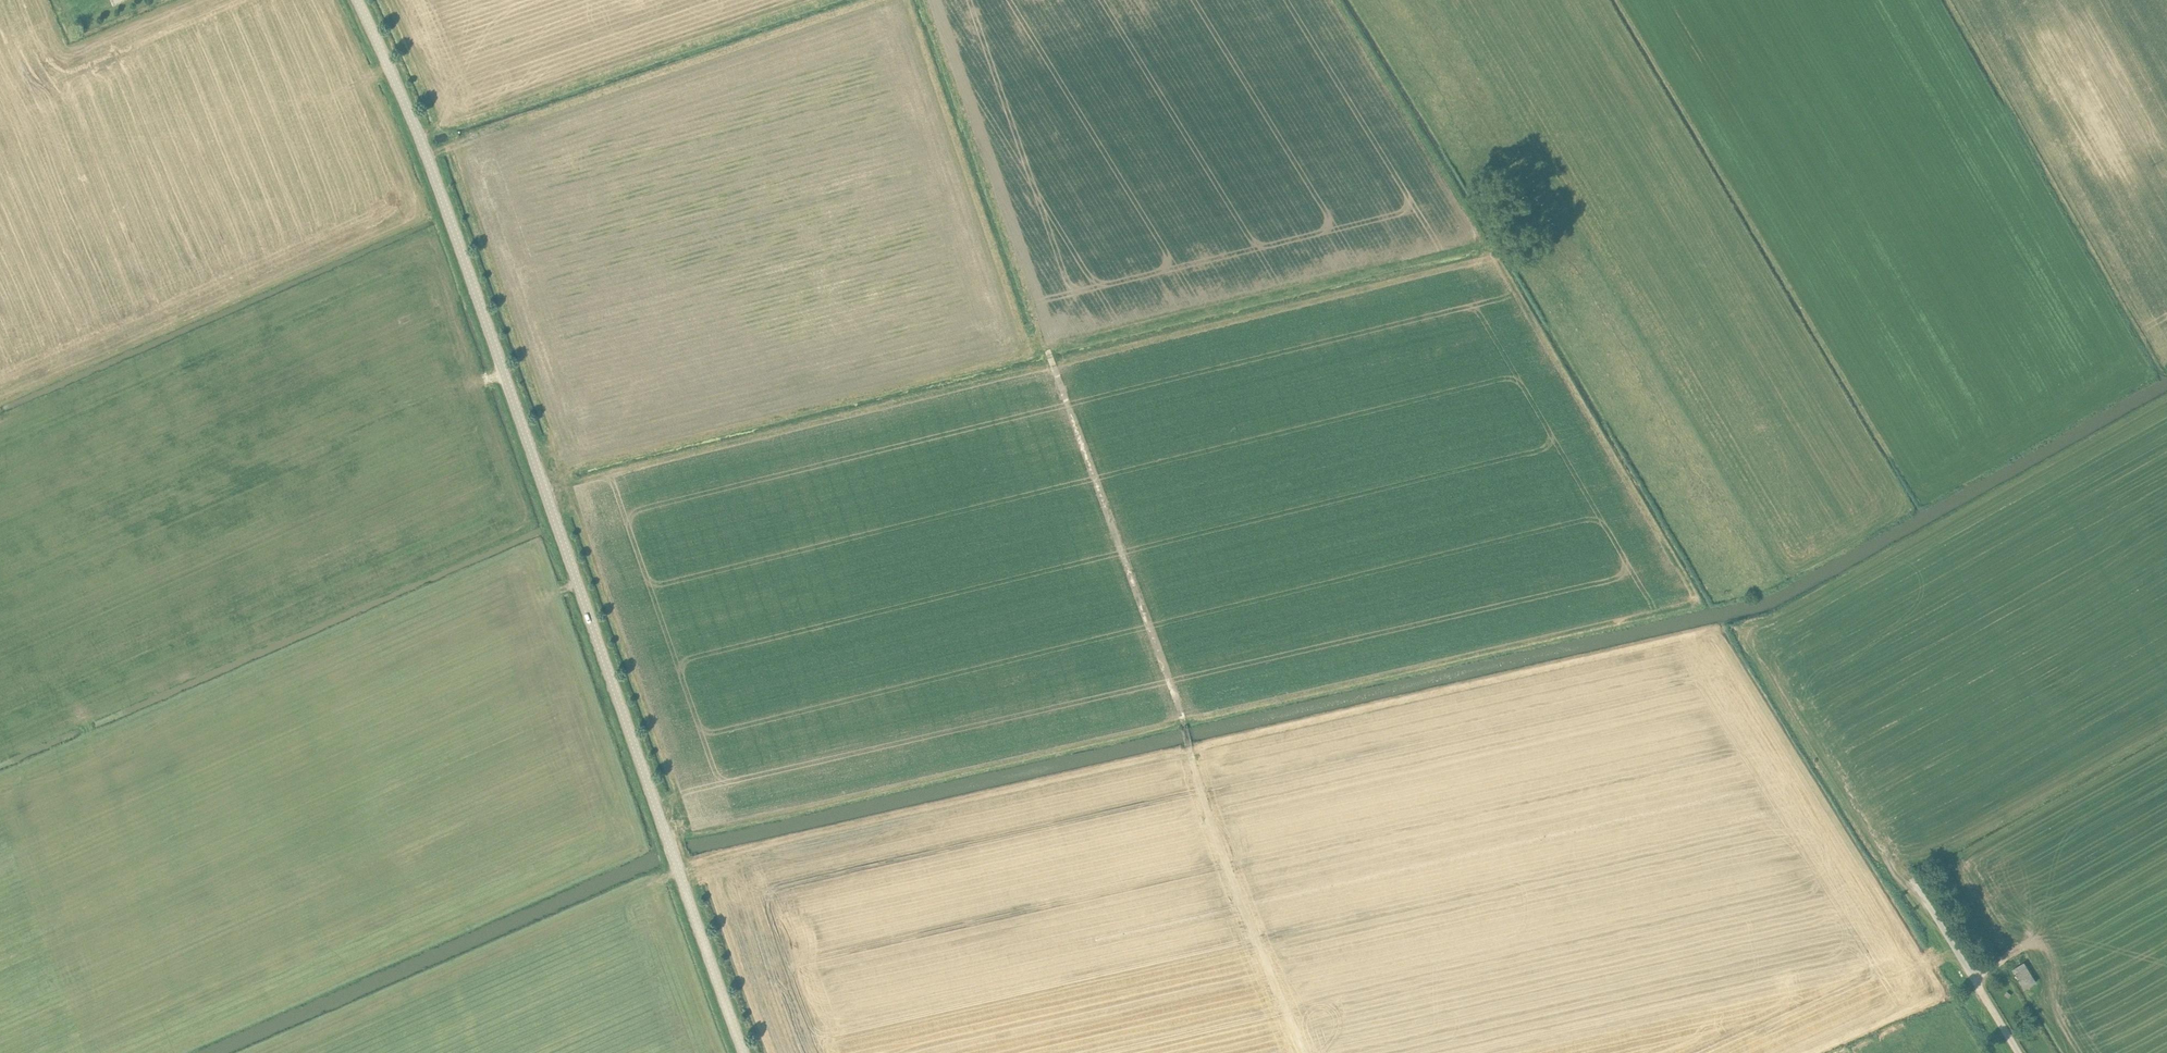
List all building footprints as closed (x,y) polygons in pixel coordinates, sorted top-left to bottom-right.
[(2012,968),(2024,989),(2038,982),(2026,961),(2012,968)]
